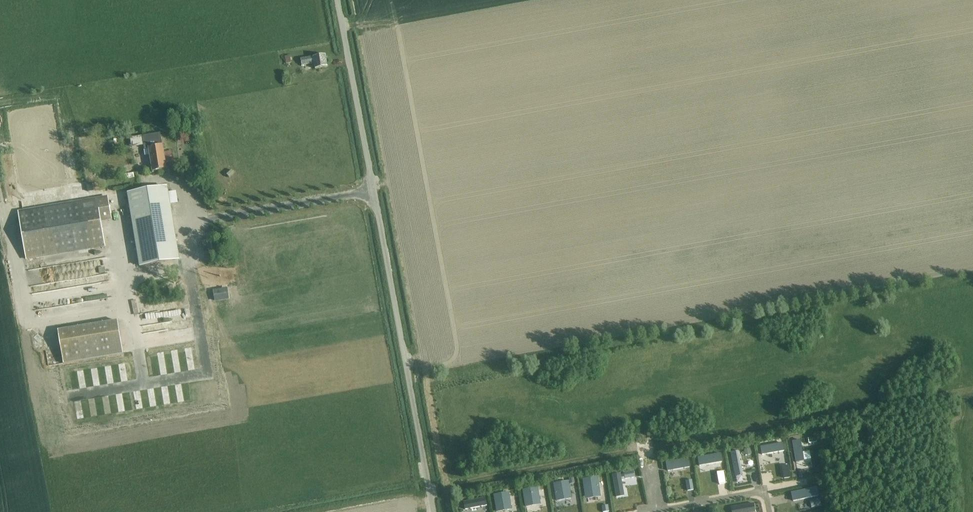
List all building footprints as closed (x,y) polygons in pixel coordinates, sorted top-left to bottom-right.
[(316,71),(328,68),(325,55),(301,59),(303,66),(314,64),(316,71)] [(153,172),(167,170),(166,164),(172,163),(170,153),(164,154),(160,134),(143,136),(145,149),(149,148),(153,172)] [(140,265),(179,259),(167,187),(129,194),(140,265)] [(108,196),(18,212),(26,261),(106,247),(101,222),(112,220),(108,196)] [(50,295),(74,295),(74,282),(52,282),(52,291),(50,291),(50,295)] [(63,312),(80,309),(78,301),(61,303),(63,312)] [(63,364),(123,354),(118,321),(58,331),(63,364)] [(804,459),(801,438),(793,439),(796,460),(804,459)] [(784,449),(783,441),(761,445),(762,453),(784,449)] [(743,473),(738,449),(731,451),(735,475),(743,473)] [(722,460),(721,451),(698,455),(700,464),(722,460)] [(689,457),(666,461),(668,469),(691,466),(689,457)] [(625,495),(620,472),(612,473),(617,496),(625,495)] [(600,495),(598,476),(583,478),(586,497),(600,495)] [(572,496),(568,479),(554,482),(557,499),(572,496)] [(541,503),(538,485),(523,488),(526,506),(541,503)] [(816,488),(791,493),(793,502),(818,496),(816,488)] [(512,508),(510,491),(494,493),(497,510),(512,508)] [(487,504),(485,496),(463,500),(465,508),(487,504)] [(820,500),(810,502),(811,508),(821,506),(820,500)] [(754,502),(731,506),(733,511),(748,511),(756,511),(754,502)]
